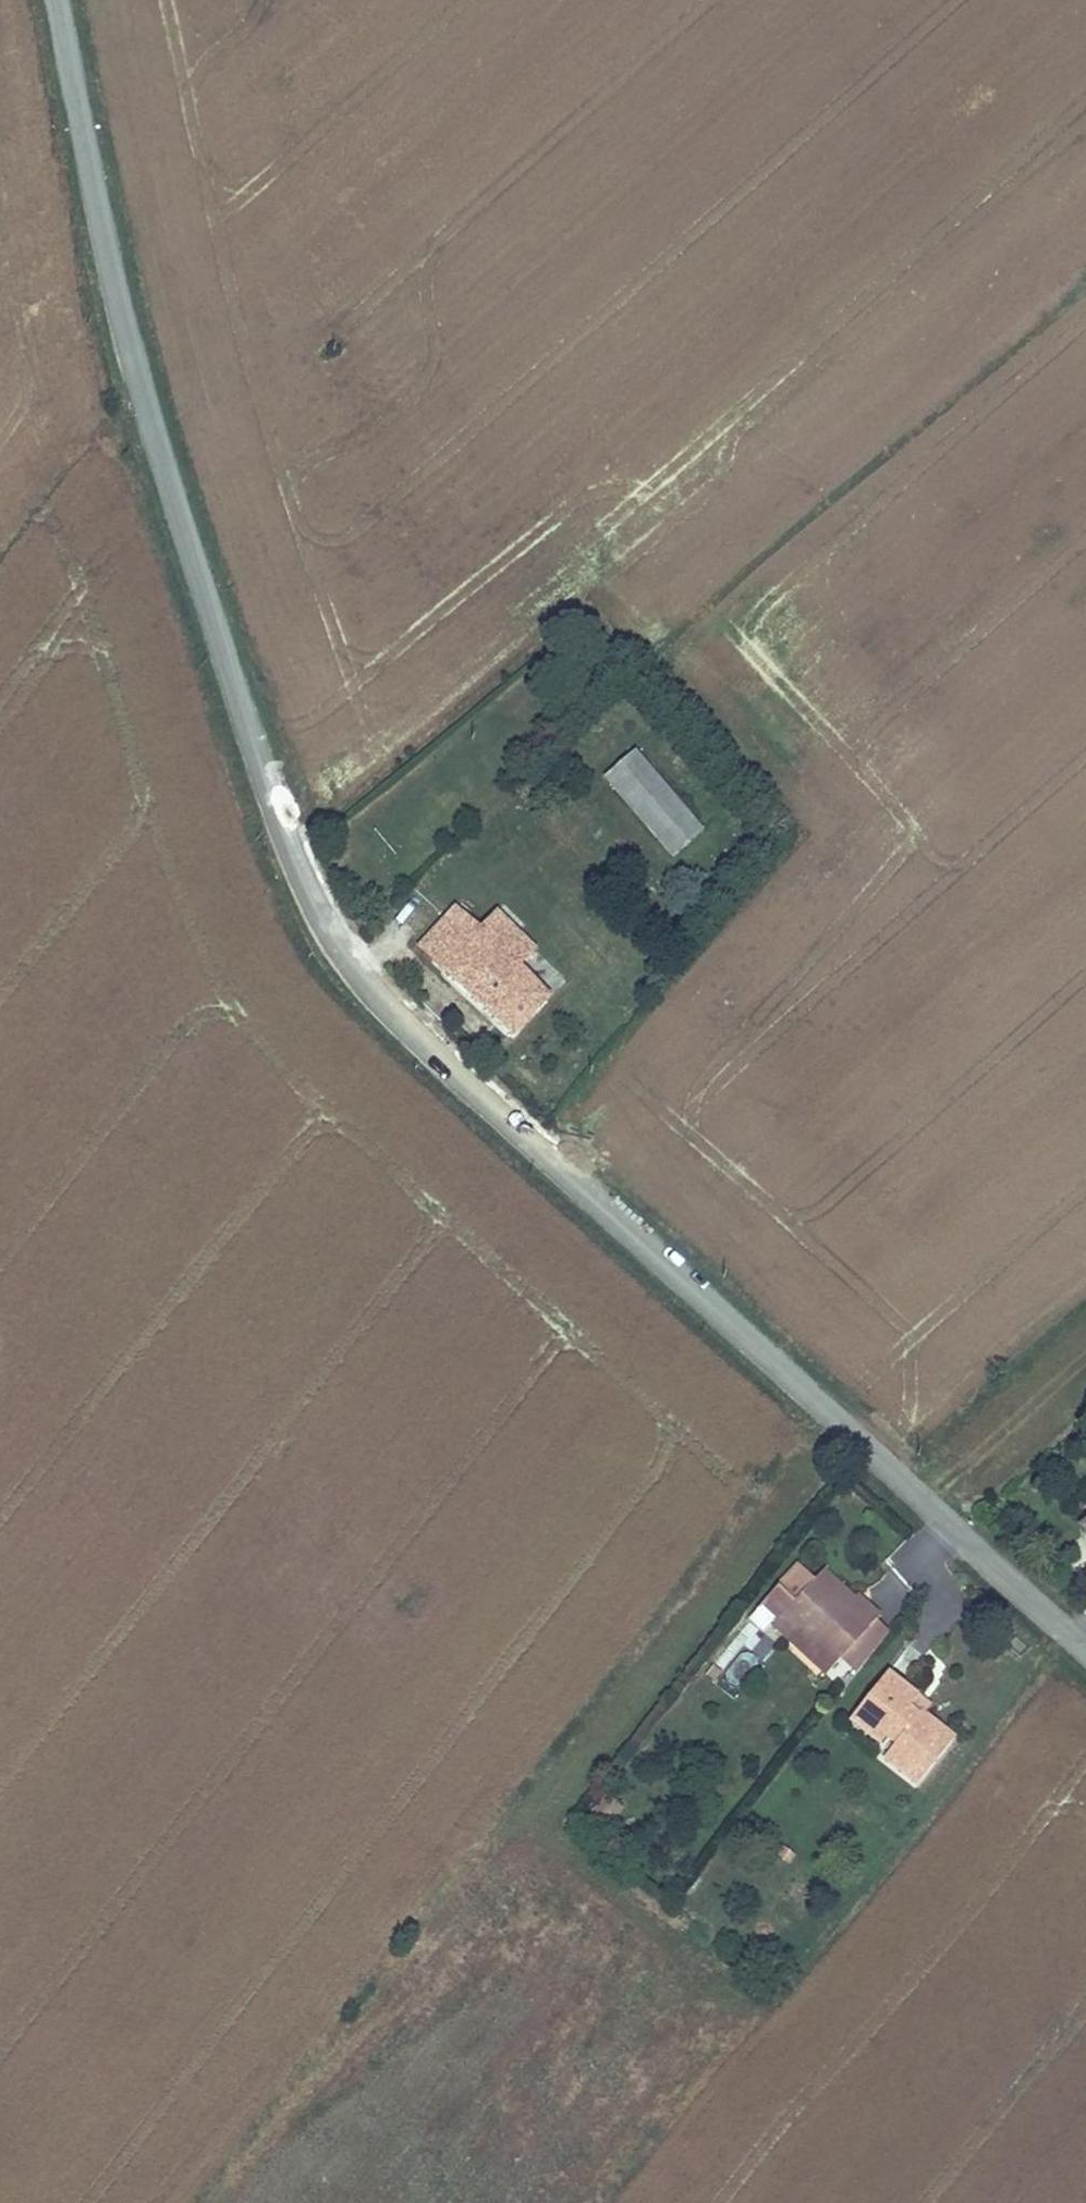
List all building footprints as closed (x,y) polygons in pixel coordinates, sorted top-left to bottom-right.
[(640,747),(612,771),(677,857),(708,834),(640,747)] [(543,989),(514,962),(479,930),(455,907),(422,946),(511,1027),(543,989)] [(479,930),(514,962),(529,940),(497,909),(479,930)] [(1064,1506),(1085,1531),(1085,1487),(1064,1506)] [(777,1574),(791,1590),(813,1568),(799,1552),(777,1574)] [(777,1574),(737,1611),(749,1627),(757,1621),(767,1612),(813,1663),(835,1645),(870,1612),(876,1607),(863,1593),(858,1598),(823,1560),(813,1568),(791,1590),(777,1574)] [(804,1671),(813,1663),(767,1612),(757,1621),(804,1671)] [(870,1612),(835,1645),(858,1671),(889,1633),(870,1612)] [(739,1692),(761,1660),(745,1649),(723,1681),(739,1692)] [(899,1722),(909,1707),(881,1683),(843,1726),(870,1750),(882,1743),(891,1751),(881,1768),(913,1795),(946,1752),(913,1726),(907,1732),(899,1722)] [(919,1717),(909,1707),(899,1722),(907,1732),(913,1726),(919,1717)] [(600,1797),(585,1815),(599,1826),(613,1809),(600,1797)]
